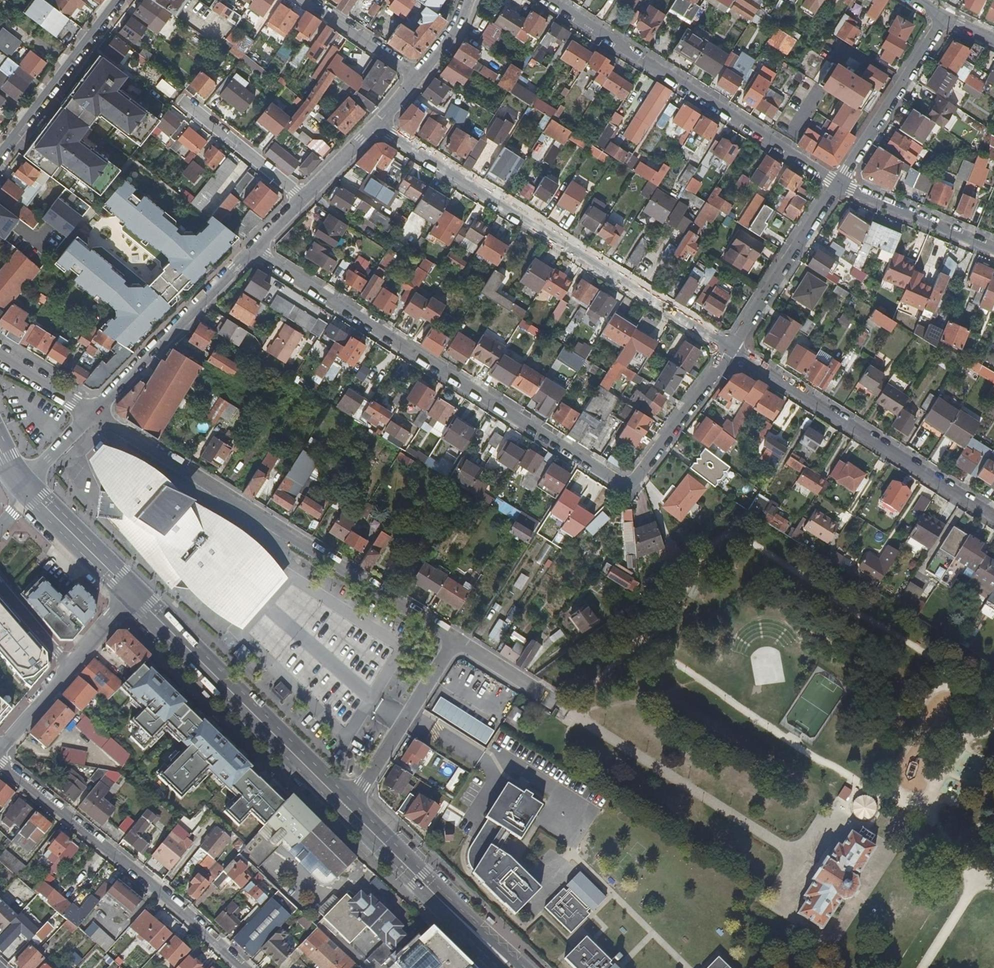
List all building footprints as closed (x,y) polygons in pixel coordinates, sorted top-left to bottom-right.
[(85,0),(56,0),(52,5),(68,17),(77,6),(79,2),(82,4),(85,0)] [(168,11),(151,0),(144,0),(134,13),(149,23),(158,11),(165,16),(168,11)] [(184,0),(151,0),(168,11),(174,16),(184,0)] [(209,7),(235,26),(241,18),(218,2),(219,0),(214,0),(209,7)] [(246,9),(248,6),(249,5),(250,4),(252,0),(243,0),(243,1),(246,3),(243,7),(246,9)] [(250,4),(264,14),(269,6),(268,5),(271,0),(252,0),(250,4)] [(355,0),(341,0),(338,3),(336,7),(346,14),(355,0)] [(403,18),(412,3),(415,0),(384,0),(390,5),(388,8),(403,18)] [(399,24),(386,42),(409,58),(417,57),(445,21),(434,13),(415,0),(412,3),(422,10),(420,13),(422,16),(417,22),(420,24),(412,33),(399,24)] [(434,13),(443,0),(415,0),(434,13)] [(697,0),(675,0),(669,9),(690,23),(699,8),(694,5),(697,0)] [(750,20),(754,13),(733,1),(733,0),(729,7),(750,20)] [(733,1),(754,13),(754,14),(758,8),(760,5),(754,1),(755,0),(734,0),(733,1)] [(804,1),(801,6),(814,14),(816,10),(822,1),(822,0),(802,0),(804,1)] [(866,19),(873,23),(888,0),(875,0),(864,17),(866,19)] [(963,5),(980,13),(986,0),(966,0),(963,5)] [(274,25),(281,30),(286,34),(298,16),(280,4),(268,21),(274,25)] [(368,14),(373,17),(379,7),(374,4),(368,14)] [(254,10),(248,6),(246,9),(243,14),(248,18),(254,10)] [(503,7),(492,23),(502,29),(514,37),(517,31),(524,20),(503,7)] [(643,16),(637,13),(630,24),(642,32),(639,35),(648,41),(663,17),(649,7),(643,16)] [(770,16),(758,8),(754,14),(763,19),(766,21),(770,16)] [(46,29),(58,13),(54,10),(41,26),(46,29)] [(309,37),(320,21),(304,11),(293,27),(300,31),(295,37),(300,40),(304,34),(309,37)] [(546,22),(530,11),(524,20),(517,31),(520,33),(522,30),(536,38),(546,22)] [(74,25),(58,13),(46,29),(62,41),(74,25)] [(851,45),(854,39),(860,30),(859,30),(845,21),(848,16),(843,13),(831,32),(851,45)] [(758,26),(763,19),(754,14),(750,21),(758,26)] [(896,16),(887,31),(889,32),(903,40),(912,25),(896,16)] [(133,43),(134,44),(146,28),(131,17),(119,33),(133,43)] [(251,31),(256,24),(247,18),(242,25),(251,31)] [(860,30),(854,39),(860,43),(873,23),(866,19),(859,30),(860,30)] [(489,50),(502,29),(492,23),(489,21),(476,42),(489,50)] [(556,38),(562,42),(563,42),(566,38),(569,33),(553,24),(545,36),(544,36),(540,43),(546,47),(550,40),(554,43),(556,38)] [(331,38),(335,32),(326,25),(316,40),(312,46),(321,52),(325,46),(331,38)] [(789,28),(785,34),(794,39),(797,41),(800,35),(789,28)] [(785,52),(794,39),(785,34),(778,29),(770,42),(785,52)] [(26,47),(3,30),(0,34),(0,51),(15,62),(26,47)] [(706,43),(685,31),(673,49),(694,62),(706,43)] [(898,56),(906,42),(903,40),(889,32),(881,47),(884,48),(879,57),(890,64),(896,55),(898,56)] [(136,58),(139,54),(138,54),(130,48),(116,36),(103,52),(118,64),(128,50),(131,51),(130,53),(136,58)] [(235,47),(225,38),(223,41),(233,49),(235,47)] [(245,38),(237,48),(244,54),(252,43),(245,38)] [(562,42),(555,53),(560,57),(570,41),(571,41),(566,38),(563,42),(562,42)] [(560,58),(581,71),(584,65),(591,55),(570,41),(560,57),(560,58)] [(972,64),(983,47),(974,43),(971,50),(952,41),(937,65),(965,83),(979,92),(980,93),(981,90),(986,81),(979,77),(977,82),(965,75),(968,71),(972,64)] [(454,58),(470,68),(475,61),(480,52),(463,42),(453,57),(454,57),(454,58)] [(694,62),(715,76),(727,57),(706,43),(694,62)] [(290,62),(296,67),(309,48),(302,44),(290,62)] [(235,47),(233,49),(231,52),(240,59),(244,54),(237,48),(235,47)] [(143,48),(138,54),(139,54),(149,62),(154,56),(143,48)] [(538,49),(534,57),(542,60),(546,52),(538,49)] [(34,76),(20,66),(0,51),(0,87),(2,89),(16,100),(34,76)] [(31,51),(20,66),(34,76),(35,77),(46,62),(31,51)] [(584,96),(592,101),(602,85),(610,72),(613,68),(605,63),(607,60),(593,52),(591,55),(584,65),(591,69),(589,72),(596,76),(584,96)] [(549,64),(554,67),(560,58),(560,57),(555,53),(549,64)] [(731,68),(737,57),(731,53),(724,64),(731,68)] [(257,73),(262,68),(244,54),(240,59),(240,60),(257,73)] [(99,55),(92,64),(94,65),(101,56),(99,55)] [(341,59),(335,55),(326,68),(335,74),(344,81),(351,86),(360,93),(363,95),(369,87),(380,94),(395,72),(377,60),(376,63),(364,80),(360,77),(339,63),(341,59)] [(116,129),(139,146),(155,125),(159,120),(118,88),(127,76),(101,56),(94,65),(92,64),(61,106),(62,107),(52,120),(51,118),(23,155),(41,169),(46,173),(47,174),(57,162),(60,164),(99,195),(119,170),(96,152),(94,155),(92,153),(93,151),(78,139),(80,137),(78,135),(83,129),(85,131),(97,114),(114,127),(115,125),(118,127),(116,129)] [(515,56),(511,63),(511,64),(521,70),(526,63),(515,56)] [(470,68),(454,58),(453,59),(455,60),(453,63),(451,61),(440,75),(449,82),(452,84),(456,79),(462,83),(473,69),(470,68)] [(364,80),(376,63),(372,60),(360,77),(364,80)] [(475,61),(470,68),(473,69),(479,73),(483,66),(475,61)] [(839,126),(846,131),(873,88),(877,90),(887,75),(870,64),(860,79),(831,61),(817,83),(846,101),(832,122),(839,126)] [(483,66),(479,73),(494,83),(498,85),(508,92),(514,83),(522,71),(521,70),(511,64),(500,82),(496,79),(498,76),(483,66)] [(742,80),(743,80),(745,77),(747,72),(735,64),(730,72),(726,70),(717,84),(733,94),(742,80)] [(972,64),(968,71),(979,77),(986,81),(987,77),(989,73),(972,64)] [(786,70),(793,75),(796,70),(794,68),(789,65),(786,70)] [(956,78),(938,66),(925,85),(943,97),(956,78)] [(329,83),(335,74),(326,68),(304,101),(298,108),(290,118),(284,127),(292,134),(311,110),(315,112),(320,106),(316,103),(324,90),(329,83)] [(756,73),(750,69),(747,72),(745,77),(751,81),(756,73)] [(792,76),(801,82),(805,75),(796,70),(793,75),(792,76)] [(190,84),(189,84),(184,89),(193,96),(197,91),(205,98),(216,84),(200,71),(190,84)] [(586,73),(581,71),(575,80),(578,82),(580,79),(581,80),(586,73)] [(761,71),(757,77),(769,85),(773,79),(761,71)] [(977,82),(979,77),(968,71),(965,75),(977,82)] [(227,75),(214,92),(219,96),(221,93),(243,111),(254,97),(246,90),(249,86),(231,72),(227,75)] [(631,85),(625,81),(624,84),(617,80),(619,77),(610,72),(602,85),(616,94),(615,96),(622,100),(631,85)] [(449,82),(440,75),(437,79),(444,83),(447,85),(449,82)] [(743,99),(755,107),(764,94),(767,88),(769,85),(757,77),(743,99)] [(436,106),(449,87),(447,85),(444,83),(437,79),(435,78),(422,95),(436,106)] [(163,81),(159,87),(169,95),(174,89),(163,81)] [(348,91),(351,86),(344,81),(340,87),(347,92),(348,91)] [(671,92),(656,82),(622,136),(637,146),(671,92)] [(536,96),(514,83),(508,92),(530,105),(534,98),(536,96)] [(976,97),(979,92),(965,83),(962,88),(976,97)] [(356,98),(360,93),(351,86),(348,91),(356,98)] [(764,94),(765,94),(773,99),(773,98),(781,103),(784,98),(767,88),(764,94)] [(515,107),(525,114),(530,105),(508,92),(503,101),(508,104),(510,100),(516,105),(515,107)] [(356,98),(371,112),(377,106),(363,95),(360,93),(356,98)] [(765,94),(762,99),(777,109),(781,103),(773,98),(773,99),(765,94)] [(943,128),(957,107),(939,96),(934,103),(935,104),(926,117),(934,123),(943,128)] [(293,104),(298,108),(304,101),(298,97),(293,104)] [(327,120),(344,134),(365,113),(349,97),(327,120)] [(399,119),(400,128),(412,134),(426,107),(415,98),(399,119)] [(771,118),(776,121),(782,112),(777,109),(762,99),(756,108),(771,118)] [(537,100),(532,107),(551,118),(554,114),(556,111),(537,100)] [(269,130),(276,136),(284,127),(290,118),(271,103),(256,120),(269,130)] [(676,108),(669,103),(655,124),(663,128),(676,108)] [(449,105),(443,116),(448,119),(455,122),(456,123),(462,111),(449,105)] [(554,114),(557,116),(563,107),(560,105),(556,111),(554,114)] [(675,141),(682,145),(700,116),(683,105),(671,122),(686,132),(683,137),(679,135),(675,141)] [(172,138),(175,141),(188,124),(183,120),(182,122),(167,110),(159,120),(155,125),(172,138)] [(920,144),(934,123),(926,117),(914,110),(900,131),(920,144)] [(439,119),(441,115),(431,111),(429,115),(439,119)] [(318,112),(314,117),(319,121),(323,116),(318,112)] [(486,136),(499,144),(515,119),(504,112),(501,117),(498,116),(486,136)] [(594,144),(626,164),(631,156),(607,141),(622,117),(614,112),(594,144)] [(717,126),(700,116),(682,145),(693,153),(703,137),(708,140),(717,126)] [(435,144),(445,128),(429,118),(419,134),(435,144)] [(817,126),(814,131),(822,137),(827,128),(832,122),(826,118),(820,128),(817,126)] [(543,160),(551,166),(568,138),(572,132),(556,122),(551,119),(543,132),(556,140),(543,160)] [(267,133),(269,130),(256,120),(254,123),(267,133)] [(835,133),(839,126),(832,122),(827,128),(835,133)] [(580,128),(576,125),(572,132),(576,135),(580,128)] [(835,133),(827,128),(822,137),(817,144),(811,153),(830,165),(837,163),(855,136),(854,136),(846,131),(839,126),(835,133)] [(185,159),(189,163),(206,142),(189,127),(178,140),(191,151),(185,159)] [(814,131),(807,127),(803,135),(817,144),(822,137),(814,131)] [(470,149),(472,150),(477,141),(457,128),(445,145),(465,157),(470,149)] [(302,131),(297,138),(322,158),(331,149),(322,142),(313,140),(302,131)] [(568,138),(589,151),(593,145),(576,135),(572,132),(568,138)] [(895,132),(884,149),(900,159),(911,142),(895,132)] [(817,144),(803,135),(797,144),(811,153),(817,144)] [(175,141),(172,138),(165,147),(168,149),(170,147),(174,142),(175,141)] [(487,143),(479,138),(477,141),(472,150),(462,166),(469,171),(487,143)] [(719,142),(715,139),(710,148),(714,150),(712,153),(727,162),(725,166),(727,167),(739,149),(722,138),(719,142)] [(520,151),(506,142),(503,147),(517,156),(520,151)] [(275,143),(265,154),(291,174),(299,163),(275,143)] [(385,168),(396,151),(383,143),(376,143),(356,165),(358,166),(367,171),(370,173),(376,163),(385,168)] [(594,154),(598,148),(593,145),(589,151),(594,154)] [(211,146),(203,155),(209,159),(206,163),(213,169),(224,156),(211,146)] [(900,166),(902,161),(879,146),(861,173),(862,177),(891,189),(898,170),(901,171),(902,169),(902,167),(900,166)] [(508,177),(512,180),(525,160),(517,156),(503,147),(501,152),(488,171),(488,172),(505,182),(508,177)] [(974,164),(967,180),(972,182),(981,186),(987,170),(984,169),(986,164),(988,158),(978,152),(974,164)] [(319,159),(312,153),(301,168),(308,173),(319,159)] [(637,159),(631,155),(631,156),(626,164),(625,165),(635,172),(649,180),(657,185),(668,167),(664,165),(661,170),(659,169),(657,173),(639,162),(636,165),(634,164),(637,159)] [(756,169),(767,176),(772,179),(781,165),(765,155),(756,169)] [(236,166),(226,157),(190,202),(200,210),(236,166)] [(988,158),(986,164),(993,168),(993,162),(988,158)] [(704,179),(711,162),(703,159),(696,176),(704,179)] [(958,176),(967,180),(974,164),(965,160),(958,176)] [(908,166),(902,161),(900,166),(902,167),(902,169),(906,171),(908,166)] [(57,162),(47,174),(49,176),(50,176),(60,164),(57,162)] [(192,162),(182,174),(194,183),(203,171),(192,162)] [(38,183),(46,173),(41,169),(38,172),(26,163),(23,167),(21,165),(16,173),(14,171),(9,178),(24,189),(26,190),(34,180),(38,183)] [(387,173),(382,181),(391,187),(402,170),(391,163),(386,172),(387,173)] [(681,176),(689,181),(692,175),(696,169),(689,164),(681,176)] [(799,179),(800,177),(785,168),(777,182),(785,187),(789,190),(791,191),(795,186),(798,187),(799,185),(802,181),(799,179)] [(756,169),(749,178),(761,186),(767,176),(756,169)] [(382,170),(377,178),(382,181),(387,173),(386,172),(382,170)] [(893,190),(901,171),(898,170),(891,189),(893,190)] [(481,171),(478,176),(483,180),(487,174),(484,172),(481,171)] [(253,177),(247,172),(230,193),(236,198),(253,177)] [(932,181),(919,172),(913,187),(927,193),(927,192),(932,181)] [(33,196),(49,176),(47,174),(46,173),(38,183),(34,180),(26,190),(33,196)] [(737,187),(733,194),(738,197),(748,180),(749,178),(741,173),(734,185),(737,187)] [(396,191),(368,174),(358,191),(386,208),(396,191)] [(400,185),(421,198),(428,188),(406,175),(400,185)] [(534,180),(540,183),(543,178),(538,175),(534,180)] [(696,178),(692,175),(689,181),(684,188),(688,191),(696,178)] [(558,186),(544,177),(543,178),(540,183),(538,186),(536,189),(533,193),(548,203),(558,186)] [(24,189),(9,178),(8,180),(0,190),(0,200),(10,208),(18,198),(24,189)] [(108,326),(102,331),(117,341),(127,347),(133,342),(140,335),(151,323),(148,321),(154,315),(156,318),(164,310),(170,304),(167,302),(178,291),(189,280),(192,282),(200,274),(205,268),(203,266),(209,259),(212,262),(226,247),(224,245),(234,233),(220,222),(212,215),(210,217),(207,221),(209,223),(200,232),(199,230),(196,234),(195,234),(182,233),(181,234),(176,229),(177,227),(161,213),(164,211),(144,194),(140,198),(132,191),(135,187),(124,178),(109,196),(107,198),(106,200),(112,205),(110,207),(126,219),(125,221),(144,237),(146,235),(160,247),(161,246),(169,255),(171,260),(164,266),(165,268),(164,270),(154,279),(150,283),(148,281),(144,285),(131,285),(130,286),(124,281),(126,278),(111,266),(112,264),(92,247),(90,249),(76,237),(58,258),(57,259),(58,259),(68,268),(70,266),(79,273),(75,278),(94,293),(97,291),(108,300),(108,299),(117,307),(116,317),(113,320),(111,318),(106,324),(108,326)] [(760,187),(761,186),(749,178),(748,180),(760,187)] [(938,182),(939,179),(936,178),(928,199),(945,206),(953,188),(938,182)] [(641,194),(648,198),(657,185),(649,180),(641,194)] [(967,197),(967,194),(972,182),(967,180),(961,194),(967,197)] [(534,188),(536,189),(538,186),(531,181),(529,185),(525,183),(519,193),(527,199),(534,188)] [(586,192),(570,181),(558,201),(567,206),(566,208),(573,213),(586,192)] [(259,182),(243,201),(260,216),(277,197),(259,182)] [(346,213),(348,210),(356,197),(341,187),(340,188),(335,185),(328,197),(329,201),(331,202),(331,203),(346,213)] [(795,186),(791,191),(801,197),(806,190),(799,185),(798,187),(795,186)] [(413,210),(435,223),(443,210),(445,207),(449,201),(428,188),(421,198),(418,203),(413,210)] [(695,202),(698,197),(688,191),(684,188),(681,194),(695,202)] [(27,205),(33,196),(26,190),(24,189),(18,198),(27,205)] [(718,193),(713,190),(705,202),(706,202),(712,206),(726,215),(732,206),(727,203),(716,196),(718,193)] [(777,210),(792,219),(804,199),(801,197),(791,191),(789,190),(777,210)] [(651,198),(643,211),(655,218),(662,223),(675,202),(671,200),(657,191),(651,198)] [(220,222),(238,199),(236,198),(230,193),(212,215),(220,222)] [(756,193),(738,222),(748,228),(763,204),(766,199),(756,193)] [(733,194),(727,203),(732,206),(738,197),(733,194)] [(970,195),(967,194),(967,197),(961,194),(954,210),(968,216),(975,200),(969,197),(970,195)] [(356,197),(348,210),(353,214),(358,208),(362,200),(356,197)] [(82,217),(57,198),(42,218),(49,223),(53,219),(62,226),(59,230),(66,236),(82,217)] [(605,205),(594,198),(579,222),(596,233),(606,216),(600,212),(605,205)] [(768,207),(771,202),(766,199),(763,204),(768,207)] [(362,200),(358,208),(367,213),(364,218),(381,228),(388,217),(362,200)] [(666,220),(686,233),(693,222),(681,215),(687,206),(679,201),(666,220)] [(694,234),(712,206),(706,202),(704,205),(693,222),(686,233),(673,253),(685,260),(690,253),(692,254),(697,246),(692,242),(696,236),(694,234)] [(1,237),(3,239),(19,218),(16,216),(0,204),(0,236),(1,237)] [(763,224),(772,210),(768,207),(763,204),(748,228),(759,236),(766,226),(763,224)] [(24,206),(16,216),(19,218),(32,228),(40,218),(24,206)] [(443,210),(456,218),(457,215),(445,207),(443,210)] [(241,239),(262,218),(250,209),(234,233),(241,239)] [(429,232),(447,242),(449,243),(462,222),(456,218),(443,210),(435,223),(429,232)] [(652,222),(655,218),(643,211),(640,215),(652,222)] [(837,228),(862,244),(870,225),(848,212),(837,228)] [(397,213),(392,221),(402,227),(407,219),(397,213)] [(323,226),(321,225),(315,235),(334,246),(347,226),(330,215),(323,226)] [(728,224),(731,218),(726,215),(723,221),(728,224)] [(49,223),(59,230),(62,226),(53,219),(49,223)] [(468,230),(462,227),(454,239),(460,243),(464,236),(479,246),(487,234),(489,231),(490,228),(475,219),(468,230)] [(611,226),(604,222),(597,233),(605,239),(604,241),(611,246),(621,230),(613,224),(611,226)] [(878,257),(888,261),(893,251),(900,234),(871,222),(870,225),(862,244),(857,256),(853,266),(860,270),(871,243),(881,248),(878,257)] [(502,242),(503,240),(489,231),(487,234),(501,243),(502,242)] [(445,245),(447,242),(429,232),(426,238),(433,242),(435,239),(445,245)] [(476,251),(489,259),(497,264),(504,254),(509,246),(502,242),(501,243),(487,234),(479,246),(476,251)] [(763,249),(741,235),(723,262),(746,276),(763,249)] [(421,237),(413,250),(416,252),(425,239),(421,237)] [(627,260),(635,265),(649,244),(640,238),(627,260)] [(518,244),(512,240),(509,246),(504,254),(510,258),(518,244)] [(326,254),(328,250),(313,241),(304,256),(310,260),(330,273),(337,261),(326,254)] [(833,241),(828,250),(845,260),(853,266),(857,256),(851,252),(849,255),(843,251),(844,248),(833,241)] [(16,249),(2,267),(0,269),(0,314),(5,308),(6,308),(31,279),(32,279),(40,269),(16,249)] [(817,250),(807,266),(829,280),(833,275),(826,271),(828,269),(832,272),(837,263),(817,250)] [(486,265),(489,259),(476,251),(473,257),(486,265)] [(881,279),(905,288),(912,270),(914,265),(900,259),(901,255),(893,251),(888,261),(881,279)] [(467,264),(449,253),(445,260),(462,271),(467,264)] [(391,259),(385,255),(371,277),(362,292),(360,295),(369,301),(382,280),(379,278),(391,259)] [(706,258),(701,255),(696,264),(701,267),(706,258)] [(944,256),(937,271),(950,276),(957,261),(944,256)] [(433,263),(425,258),(420,267),(428,272),(433,263)] [(339,277),(345,269),(348,263),(343,259),(334,274),(339,277)] [(553,271),(534,259),(520,280),(529,286),(539,293),(541,289),(553,271)] [(993,270),(975,262),(968,281),(972,283),(970,288),(978,291),(980,286),(986,288),(991,277),(993,270)] [(342,279),(362,292),(371,277),(352,264),(348,270),(342,279)] [(712,274),(701,267),(696,264),(684,281),(686,282),(675,299),(683,304),(702,274),(705,276),(702,280),(706,283),(712,274)] [(848,264),(843,272),(860,282),(865,274),(848,264)] [(401,299),(407,303),(415,291),(428,272),(420,267),(412,280),(409,278),(404,286),(408,289),(401,299)] [(345,269),(339,277),(342,279),(348,270),(345,269)] [(504,276),(494,269),(479,292),(501,306),(509,311),(514,303),(507,299),(504,297),(495,291),(504,276)] [(265,275),(257,270),(244,291),(260,301),(270,285),(262,280),(265,275)] [(541,289),(560,301),(561,300),(571,284),(563,279),(561,277),(562,275),(553,270),(553,271),(541,289)] [(900,300),(923,309),(931,288),(917,282),(920,274),(912,270),(905,288),(900,300)] [(827,285),(809,273),(794,296),(798,299),(807,305),(811,308),(827,285)] [(947,276),(938,273),(931,288),(923,309),(920,316),(929,320),(947,276)] [(993,298),(993,278),(991,277),(986,288),(984,294),(993,298)] [(875,295),(880,283),(873,279),(867,289),(875,295)] [(597,290),(581,280),(571,294),(587,305),(597,290)] [(717,316),(724,306),(723,305),(727,298),(706,284),(695,302),(717,316)] [(845,298),(849,292),(836,284),(832,290),(845,298)] [(386,290),(382,288),(373,303),(390,314),(396,306),(392,303),(396,296),(386,290)] [(407,303),(404,309),(416,318),(419,314),(427,300),(415,291),(407,303)] [(586,310),(589,312),(591,309),(599,313),(605,317),(615,301),(599,291),(586,310)] [(978,291),(975,298),(981,300),(984,294),(978,291)] [(42,293),(38,300),(45,303),(49,296),(42,293)] [(259,305),(242,294),(230,313),(247,324),(250,326),(254,321),(253,320),(255,317),(253,316),(259,305)] [(276,296),(269,307),(283,315),(313,335),(318,338),(327,324),(318,318),(316,321),(276,296)] [(443,304),(430,296),(427,300),(419,314),(431,322),(443,304)] [(796,301),(805,307),(807,305),(798,299),(796,301)] [(567,303),(561,300),(560,301),(553,311),(559,315),(567,303)] [(980,303),(974,301),(973,303),(968,301),(965,309),(976,313),(979,306),(980,303)] [(527,311),(514,303),(509,311),(522,319),(527,311)] [(12,304),(8,309),(0,319),(0,331),(3,326),(9,329),(5,336),(18,344),(22,338),(21,337),(29,324),(24,321),(29,314),(12,304)] [(581,307),(566,330),(571,334),(586,310),(581,307)] [(869,317),(877,323),(890,331),(895,321),(892,319),(875,308),(874,308),(869,317)] [(595,318),(599,313),(591,309),(589,312),(588,314),(595,318)] [(439,325),(447,313),(442,310),(434,322),(439,325)] [(764,340),(783,352),(798,329),(801,324),(782,312),(764,340)] [(835,321),(846,328),(851,320),(841,313),(835,321)] [(635,327),(614,314),(603,331),(624,345),(634,329),(635,327)] [(937,328),(942,330),(947,316),(942,314),(937,328)] [(815,322),(813,321),(809,319),(806,317),(801,324),(798,329),(807,334),(815,322)] [(874,327),(877,323),(869,317),(866,321),(874,327)] [(246,332),(227,320),(224,325),(222,328),(218,326),(215,331),(223,337),(238,346),(246,332)] [(254,321),(250,326),(257,331),(261,325),(254,321)] [(940,340),(961,349),(968,330),(948,322),(940,340)] [(55,337),(31,323),(22,338),(18,344),(26,349),(30,343),(45,352),(55,337)] [(222,340),(223,337),(215,331),(214,331),(213,331),(199,323),(189,342),(202,350),(211,335),(219,339),(219,338),(222,340)] [(942,330),(937,328),(929,324),(927,329),(917,323),(913,333),(916,335),(935,347),(937,342),(942,330)] [(78,341),(87,346),(98,329),(89,324),(78,341)] [(323,335),(327,337),(337,343),(333,349),(332,350),(331,349),(325,358),(327,359),(324,364),(329,367),(332,363),(337,355),(342,346),(340,345),(347,335),(330,324),(323,335)] [(302,335),(286,325),(272,346),(271,345),(266,352),(285,364),(302,335)] [(448,338),(431,327),(420,344),(437,354),(448,338)] [(98,343),(110,350),(117,341),(102,331),(98,329),(87,346),(84,351),(91,355),(86,362),(80,358),(69,375),(82,383),(100,361),(93,356),(97,350),(95,348),(98,343)] [(634,349),(647,358),(652,350),(656,344),(634,329),(624,345),(615,360),(624,365),(634,349)] [(867,333),(861,330),(853,343),(858,346),(867,333)] [(65,335),(61,332),(47,354),(44,360),(58,369),(62,363),(57,360),(61,355),(65,358),(70,351),(59,344),(65,335)] [(456,335),(454,333),(446,345),(449,346),(456,335)] [(314,343),(317,338),(312,335),(309,340),(314,343)] [(449,346),(446,351),(465,363),(470,354),(471,353),(465,349),(469,343),(456,335),(449,346)] [(470,354),(491,367),(501,352),(503,348),(482,335),(471,353),(470,354)] [(324,343),(333,349),(337,343),(327,337),(324,343)] [(339,356),(341,357),(347,361),(348,358),(354,362),(365,346),(351,337),(339,356)] [(127,347),(117,341),(110,350),(100,361),(82,383),(90,388),(98,388),(134,352),(127,347)] [(683,342),(671,362),(684,371),(687,372),(699,351),(683,342)] [(958,355),(937,342),(935,347),(938,348),(956,360),(958,355)] [(93,356),(100,361),(110,350),(98,343),(95,348),(97,350),(93,356)] [(815,353),(816,354),(819,349),(820,347),(814,343),(810,350),(813,352),(812,354),(797,345),(786,362),(803,373),(815,353)] [(582,345),(576,353),(585,359),(592,348),(584,344),(583,346),(582,345)] [(557,357),(578,370),(582,364),(585,359),(576,353),(564,346),(557,357)] [(162,359),(146,385),(126,418),(157,438),(175,409),(180,402),(193,380),(202,366),(173,349),(165,361),(162,359)] [(804,376),(824,389),(828,383),(838,367),(840,362),(819,349),(816,354),(813,358),(814,359),(804,376)] [(242,368),(243,365),(236,361),(234,363),(214,350),(207,361),(230,375),(237,365),(242,368)] [(91,355),(84,351),(80,358),(86,362),(91,355)] [(488,371),(510,385),(511,382),(522,366),(501,352),(491,367),(488,371)] [(332,363),(336,365),(341,357),(339,356),(337,355),(332,363)] [(594,372),(598,367),(585,359),(582,364),(594,372)] [(607,390),(614,380),(616,376),(618,378),(621,373),(625,376),(625,377),(630,381),(631,380),(639,385),(643,378),(637,374),(624,365),(615,360),(607,372),(599,385),(607,390)] [(669,361),(654,384),(654,385),(669,394),(684,371),(671,362),(669,361)] [(955,368),(976,381),(980,375),(978,373),(959,362),(955,368)] [(339,367),(336,365),(332,363),(329,367),(324,376),(331,380),(339,367)] [(324,364),(308,390),(313,393),(324,376),(329,367),(324,364)] [(511,382),(532,395),(543,379),(544,377),(523,364),(522,366),(511,382)] [(884,374),(869,364),(858,381),(872,391),(871,392),(878,397),(886,384),(880,380),(884,374)] [(237,365),(230,375),(247,386),(254,375),(242,368),(237,365)] [(368,385),(376,374),(364,365),(356,375),(368,385)] [(844,371),(838,367),(828,383),(834,387),(844,371)] [(276,378),(281,381),(285,375),(280,372),(276,378)] [(727,419),(720,428),(734,438),(753,407),(764,390),(767,386),(758,380),(753,381),(740,373),(733,374),(723,389),(720,387),(711,398),(725,407),(729,400),(726,399),(729,393),(741,401),(744,397),(746,393),(750,397),(748,400),(745,398),(740,404),(744,406),(740,413),(739,412),(732,423),(727,419)] [(530,399),(538,404),(543,395),(544,393),(550,384),(543,379),(532,395),(530,399)] [(126,418),(146,385),(140,381),(116,405),(117,413),(126,418)] [(435,392),(418,381),(408,399),(422,408),(430,412),(437,401),(432,398),(435,392)] [(875,401),(897,414),(901,408),(908,397),(886,383),(886,384),(878,397),(875,401)] [(550,384),(544,393),(549,396),(548,399),(543,395),(538,404),(536,407),(549,416),(564,392),(550,384)] [(993,384),(985,397),(993,401),(993,400),(993,384)] [(584,408),(591,413),(594,415),(609,392),(607,390),(599,385),(584,408)] [(672,404),(676,399),(669,394),(654,385),(646,396),(638,389),(632,397),(649,411),(654,415),(666,399),(672,404)] [(339,407),(359,419),(365,410),(369,404),(363,400),(365,396),(351,387),(339,407)] [(392,401),(399,405),(406,394),(399,390),(392,401)] [(784,402),(764,390),(753,407),(773,419),(784,402)] [(591,413),(574,440),(589,450),(595,440),(606,421),(611,414),(610,414),(620,398),(609,392),(594,415),(591,413)] [(920,409),(927,413),(936,397),(929,393),(920,409)] [(206,420),(215,425),(221,415),(229,402),(220,397),(206,420)] [(923,419),(944,433),(958,411),(936,397),(927,413),(923,419)] [(428,424),(443,434),(447,426),(446,425),(455,409),(439,398),(437,401),(430,412),(427,417),(429,419),(430,416),(432,417),(428,424)] [(365,426),(369,420),(372,415),(380,420),(385,423),(391,413),(371,401),(365,410),(359,419),(358,421),(365,426)] [(229,420),(237,407),(229,402),(221,415),(229,420)] [(625,402),(616,417),(643,434),(653,419),(625,402)] [(579,413),(562,403),(552,418),(569,428),(579,413)] [(422,408),(413,423),(420,427),(427,417),(430,412),(422,408)] [(574,440),(591,413),(584,408),(571,429),(567,436),(574,440)] [(915,417),(901,408),(897,414),(896,415),(897,416),(892,425),(907,434),(913,425),(911,424),(915,417)] [(942,435),(963,449),(964,447),(979,424),(958,411),(944,433),(942,435)] [(372,415),(369,420),(377,425),(380,420),(372,415)] [(476,430),(454,416),(447,426),(443,434),(441,436),(464,450),(476,430)] [(724,453),(734,439),(734,438),(720,428),(706,417),(693,435),(708,446),(711,443),(724,453)] [(921,422),(942,435),(944,433),(923,419),(921,422)] [(201,420),(196,429),(205,434),(210,426),(201,420)] [(606,447),(618,429),(606,421),(595,440),(606,447)] [(766,421),(758,434),(764,437),(772,425),(766,421)] [(385,432),(400,441),(404,444),(410,434),(407,432),(391,422),(385,432)] [(400,441),(396,446),(402,449),(405,451),(408,447),(420,427),(413,423),(407,432),(410,434),(404,444),(400,441)] [(642,436),(626,426),(622,432),(638,442),(642,436)] [(816,432),(807,426),(798,441),(813,450),(824,433),(817,429),(816,432)] [(291,437),(282,431),(279,435),(288,441),(291,437)] [(488,443),(495,448),(502,437),(495,432),(488,443)] [(231,449),(236,452),(244,439),(235,434),(231,441),(220,434),(217,438),(214,436),(201,457),(219,468),(231,449)] [(635,447),(642,452),(651,440),(643,434),(642,436),(638,442),(635,447)] [(752,444),(757,448),(764,437),(758,434),(752,444)] [(773,450),(766,462),(774,469),(787,448),(768,437),(764,444),(773,450)] [(495,457),(514,469),(518,464),(525,453),(505,440),(495,457)] [(109,486),(118,492),(123,486),(128,479),(143,464),(153,470),(160,475),(168,483),(168,484),(182,491),(164,474),(153,465),(133,454),(124,450),(115,446),(104,443),(92,458),(95,469),(102,479),(109,486)] [(954,464),(975,477),(976,475),(987,459),(993,450),(985,445),(980,453),(972,449),(971,451),(964,447),(963,449),(954,464)] [(427,459),(408,447),(405,451),(424,463),(427,459)] [(521,483),(533,491),(536,486),(550,465),(542,460),(543,458),(527,448),(525,453),(518,464),(523,467),(520,472),(524,475),(521,483)] [(727,469),(730,466),(705,448),(700,455),(700,459),(698,459),(696,461),(696,463),(693,463),(690,468),(714,487),(716,484),(718,483),(717,480),(720,479),(724,474),(723,472),(726,471),(727,469)] [(308,456),(301,451),(271,498),(289,510),(294,501),(291,498),(293,490),(295,486),(291,483),(308,456)] [(417,463),(400,452),(396,459),(413,470),(417,463)] [(607,452),(602,458),(622,470),(629,470),(630,469),(607,452)] [(807,462),(792,452),(789,456),(805,466),(807,462)] [(253,498),(254,496),(265,478),(278,459),(268,453),(243,492),(253,498)] [(440,463),(429,456),(427,459),(424,463),(436,470),(440,463)] [(785,463),(800,473),(805,466),(789,456),(785,463)] [(451,475),(471,488),(475,480),(482,469),(462,457),(451,475)] [(440,463),(436,470),(447,477),(453,466),(442,459),(440,463)] [(993,486),(993,463),(987,459),(976,475),(993,486)] [(855,487),(858,490),(865,479),(862,476),(864,473),(846,462),(845,465),(837,460),(828,475),(853,490),(855,487)] [(536,486),(555,499),(570,475),(551,463),(550,465),(536,486)] [(235,535),(180,493),(181,492),(182,491),(168,484),(168,483),(160,475),(153,470),(143,464),(128,479),(123,486),(118,492),(102,490),(99,516),(108,517),(123,533),(125,531),(126,536),(129,540),(131,542),(133,542),(135,544),(140,548),(142,553),(143,556),(145,559),(148,562),(152,564),(154,565),(157,568),(159,570),(159,572),(163,578),(165,581),(167,583),(172,585),(176,587),(183,588),(191,589),(195,590),(198,593),(210,604),(218,611),(228,617),(234,621),(248,607),(246,601),(263,582),(269,584),(281,570),(280,569),(275,562),(268,554),(261,546),(249,536),(240,529),(235,535)] [(815,472),(805,466),(800,473),(795,481),(809,489),(816,494),(817,493),(826,479),(819,474),(815,472)] [(718,483),(716,484),(722,489),(734,474),(727,469),(726,471),(723,472),(724,474),(720,479),(717,480),(718,483)] [(315,481),(314,481),(304,497),(299,505),(318,518),(324,509),(322,507),(326,500),(319,496),(324,487),(319,484),(325,475),(321,472),(315,481)] [(515,473),(511,482),(518,485),(522,476),(515,473)] [(299,493),(304,497),(314,481),(316,478),(310,475),(299,493)] [(704,489),(688,476),(664,507),(681,520),(704,489)] [(265,478),(254,496),(258,498),(269,481),(265,478)] [(583,487),(571,479),(556,502),(561,506),(560,508),(567,512),(576,498),(580,492),(583,487)] [(485,486),(475,480),(471,488),(469,491),(478,497),(485,486)] [(909,493),(891,482),(880,501),(897,512),(909,493)] [(346,494),(340,490),(330,506),(336,510),(346,494)] [(781,504),(759,491),(748,509),(769,523),(777,510),(781,504)] [(176,587),(172,585),(175,589),(191,592),(209,607),(225,619),(244,630),(290,578),(283,570),(274,558),(266,549),(256,539),(250,534),(241,528),(199,503),(184,494),(181,492),(180,493),(235,535),(240,529),(249,536),(261,546),(268,554),(275,562),(280,569),(281,570),(269,584),(263,582),(246,601),(248,607),(234,621),(228,617),(218,611),(210,604),(198,593),(195,590),(191,589),(183,588),(176,587)] [(506,501),(498,496),(492,505),(493,506),(500,511),(506,501)] [(913,509),(921,514),(929,503),(920,497),(913,509)] [(373,505),(368,502),(360,515),(365,518),(373,505)] [(510,508),(506,514),(515,520),(519,514),(510,508)] [(803,526),(826,541),(837,523),(814,508),(803,526)] [(541,521),(522,509),(521,510),(540,522),(541,521)] [(624,522),(633,522),(632,509),(623,510),(624,522)] [(540,522),(521,510),(519,514),(515,520),(534,532),(540,522)] [(583,527),(591,536),(609,518),(600,510),(583,527)] [(789,518),(777,510),(769,523),(782,531),(789,518)] [(330,532),(344,541),(350,530),(355,522),(341,513),(330,532)] [(908,536),(929,549),(943,528),(929,519),(921,514),(908,536)] [(360,525),(365,518),(360,515),(355,522),(360,525)] [(382,522),(373,516),(367,526),(376,532),(382,522)] [(944,525),(930,516),(929,519),(943,528),(944,525)] [(875,518),(871,525),(883,533),(888,526),(875,518)] [(655,520),(633,528),(635,541),(636,555),(636,556),(663,546),(655,520)] [(533,532),(515,521),(509,531),(527,541),(533,532)] [(624,522),(626,542),(635,541),(633,528),(633,522),(624,522)] [(839,523),(837,523),(826,541),(827,541),(839,523)] [(544,528),(541,526),(536,533),(549,541),(552,538),(555,536),(544,528)] [(925,570),(940,579),(967,536),(952,527),(925,570)] [(358,535),(350,530),(344,541),(361,552),(367,541),(362,537),(364,534),(360,532),(358,535)] [(390,536),(381,530),(359,565),(368,570),(390,536)] [(982,545),(967,536),(940,579),(949,585),(961,564),(966,567),(964,571),(972,576),(983,557),(977,553),(982,545)] [(552,538),(549,541),(560,548),(563,545),(552,538)] [(671,540),(663,546),(670,566),(676,559),(675,558),(681,554),(671,540)] [(635,541),(626,542),(627,556),(628,555),(636,555),(635,541)] [(133,542),(131,542),(133,544),(142,553),(140,548),(135,544),(133,542)] [(890,565),(898,551),(889,546),(880,561),(868,553),(859,567),(880,580),(890,565)] [(834,552),(829,549),(824,558),(837,566),(844,555),(835,550),(834,552)] [(991,592),(993,588),(993,560),(985,554),(983,557),(972,576),(970,579),(991,592)] [(636,555),(628,555),(629,568),(637,567),(636,556),(636,555)] [(851,560),(844,555),(837,566),(848,573),(854,564),(850,562),(851,560)] [(419,556),(415,562),(421,566),(423,562),(425,559),(419,556)] [(549,562),(540,557),(536,563),(545,569),(549,562)] [(404,574),(412,580),(421,566),(415,562),(413,560),(405,573),(404,574)] [(422,583),(437,592),(447,576),(423,562),(421,566),(412,580),(421,585),(422,583)] [(604,573),(627,588),(633,578),(629,576),(632,572),(627,569),(625,573),(609,564),(604,573)] [(909,577),(890,565),(880,580),(878,584),(897,596),(909,577)] [(76,585),(62,600),(62,601),(57,596),(58,596),(41,579),(39,581),(36,579),(38,577),(36,575),(32,579),(34,580),(20,595),(60,641),(72,641),(95,615),(94,603),(90,598),(88,600),(84,596),(86,595),(76,585)] [(470,591),(447,576),(437,592),(436,594),(458,609),(470,591)] [(918,597),(926,602),(935,587),(939,582),(931,577),(918,597)] [(633,578),(627,588),(633,591),(638,581),(633,578)] [(946,586),(939,582),(935,587),(943,591),(946,586)] [(926,602),(918,597),(904,589),(895,603),(917,617),(921,611),(926,602)] [(0,602),(0,656),(12,670),(19,678),(30,689),(48,669),(48,657),(0,602)] [(599,619),(588,603),(572,614),(583,631),(599,619)] [(928,615),(921,611),(917,617),(924,621),(928,615)] [(727,650),(749,657),(755,685),(784,682),(780,650),(800,635),(792,627),(782,623),(772,620),(762,619),(751,622),(740,627),(730,640),(727,650)] [(501,636),(510,624),(504,620),(495,631),(501,636)] [(562,636),(558,630),(547,638),(551,643),(562,636)] [(975,636),(967,631),(962,639),(969,644),(975,636)] [(129,666),(135,672),(144,663),(150,656),(125,632),(118,632),(107,645),(126,663),(125,665),(128,668),(129,666)] [(502,649),(499,653),(515,663),(523,650),(525,648),(529,643),(526,641),(522,645),(512,639),(508,646),(502,642),(499,647),(502,649)] [(539,646),(531,641),(529,643),(525,648),(523,650),(515,663),(525,669),(539,646)] [(94,659),(79,677),(97,693),(107,701),(120,687),(122,685),(123,684),(94,659)] [(275,814),(286,801),(272,788),(273,787),(259,773),(256,777),(245,767),(249,763),(233,748),(232,749),(223,738),(224,737),(222,735),(220,737),(215,732),(217,730),(203,717),(202,719),(179,697),(179,698),(174,694),(176,692),(155,672),(154,673),(144,663),(135,672),(123,684),(122,685),(132,695),(130,697),(129,698),(132,701),(138,707),(141,710),(129,722),(133,725),(137,730),(135,732),(130,737),(143,750),(166,727),(187,746),(179,754),(178,753),(170,761),(171,762),(157,776),(180,799),(209,770),(237,798),(223,812),(238,826),(250,814),(263,826),(270,819),(275,814)] [(79,677),(62,696),(80,712),(97,693),(79,677)] [(275,689),(285,701),(293,694),(283,682),(275,689)] [(122,685),(120,687),(130,697),(132,695),(122,685)] [(488,745),(497,730),(442,697),(433,712),(488,745)] [(12,711),(0,700),(0,724),(12,711)] [(58,702),(30,734),(46,748),(74,716),(58,702)] [(527,716),(514,707),(505,719),(519,729),(527,716)] [(75,726),(122,767),(131,755),(110,737),(82,713),(79,717),(82,719),(75,726)] [(404,762),(400,768),(412,775),(413,776),(429,749),(423,745),(415,740),(402,760),(404,762)] [(61,748),(58,762),(75,765),(84,766),(86,753),(61,748)] [(399,795),(404,803),(408,797),(413,788),(407,783),(412,775),(400,768),(396,765),(384,784),(392,789),(391,790),(399,795)] [(90,780),(96,785),(104,775),(108,771),(99,769),(90,780)] [(56,787),(73,801),(85,787),(67,773),(56,787)] [(99,806),(104,801),(101,799),(113,783),(104,775),(96,785),(79,806),(102,825),(109,817),(107,816),(108,814),(99,806)] [(2,808),(15,793),(0,781),(0,806),(2,808)] [(471,874),(514,914),(522,906),(540,887),(516,865),(507,856),(492,847),(502,829),(517,838),(537,803),(526,796),(528,793),(520,789),(518,792),(515,797),(506,791),(509,786),(502,783),(482,818),(485,819),(468,848),(467,849),(467,851),(466,854),(466,855),(466,858),(466,861),(467,863),(468,865),(469,867),(470,869),(471,871),(472,872),(471,874)] [(836,797),(844,802),(851,790),(843,785),(836,797)] [(516,791),(509,786),(506,791),(515,797),(518,792),(516,791)] [(300,842),(336,879),(356,859),(327,829),(306,808),(305,807),(292,794),(286,801),(275,814),(270,819),(263,826),(246,846),(238,854),(250,865),(256,870),(284,842),(292,850),(300,842)] [(870,819),(874,814),(875,808),(873,802),(869,797),(860,796),(852,803),(850,811),(855,819),(862,821),(870,819)] [(415,802),(408,797),(404,803),(396,815),(423,833),(437,812),(417,798),(415,802)] [(19,799),(12,807),(9,810),(1,821),(9,828),(13,822),(22,829),(35,813),(19,799)] [(114,810),(104,801),(99,806),(108,814),(107,816),(109,817),(114,810)] [(160,818),(148,808),(141,817),(149,823),(153,826),(160,818)] [(45,835),(52,826),(35,813),(22,829),(13,840),(18,845),(19,844),(29,852),(36,844),(29,838),(37,828),(44,834),(45,835)] [(118,829),(126,835),(131,830),(136,824),(128,817),(118,829)] [(138,836),(149,823),(141,817),(136,824),(131,830),(131,831),(124,840),(142,854),(149,845),(138,836)] [(181,834),(192,843),(193,842),(188,838),(191,835),(177,824),(170,833),(178,839),(181,834)] [(217,827),(200,848),(215,860),(231,839),(217,827)] [(29,838),(36,844),(44,834),(37,828),(29,838)] [(44,855),(54,863),(59,858),(72,842),(57,830),(47,841),(52,846),(44,855)] [(454,840),(453,830),(445,831),(446,841),(454,840)] [(821,865),(817,871),(815,873),(811,879),(813,881),(804,896),(807,898),(798,913),(822,929),(831,914),(832,914),(841,900),(851,898),(860,886),(856,876),(866,862),(866,861),(875,847),(851,831),(842,846),(838,843),(828,858),(826,857),(822,862),(821,865)] [(174,843),(178,839),(170,833),(151,856),(163,866),(164,864),(171,869),(185,852),(174,843)] [(174,843),(185,852),(192,843),(181,834),(178,839),(174,843)] [(78,848),(72,842),(59,858),(62,860),(65,856),(69,859),(78,848)] [(328,886),(336,879),(300,842),(292,850),(328,886)] [(5,849),(0,856),(0,862),(18,877),(18,878),(26,868),(5,849)] [(242,873),(250,865),(238,854),(225,869),(222,873),(215,880),(212,883),(217,888),(228,876),(240,887),(250,877),(246,874),(245,875),(242,873)] [(209,875),(215,880),(222,873),(216,867),(209,875)] [(599,891),(578,871),(565,885),(568,888),(565,891),(562,888),(544,907),(571,933),(589,913),(586,910),(589,907),(592,910),(605,896),(599,891)] [(256,887),(264,878),(259,873),(244,889),(260,904),(267,897),(256,887)] [(194,885),(188,893),(196,899),(208,884),(197,875),(191,883),(194,885)] [(48,882),(43,878),(33,891),(37,895),(39,893),(49,901),(47,904),(57,912),(62,916),(68,909),(61,903),(64,899),(46,884),(48,882)] [(105,894),(130,915),(143,901),(128,889),(130,887),(127,884),(125,886),(120,881),(117,880),(111,887),(105,894)] [(79,912),(71,905),(68,909),(62,916),(68,921),(77,928),(105,894),(111,887),(105,882),(93,896),(79,912)] [(73,887),(66,897),(76,903),(82,893),(73,887)] [(386,889),(382,894),(388,900),(393,895),(386,889)] [(262,911),(280,928),(297,910),(278,891),(262,908),(263,909),(262,911)] [(384,943),(392,950),(406,935),(399,929),(402,926),(394,918),(395,918),(379,903),(378,904),(370,896),(367,899),(360,892),(352,900),(346,894),(337,905),(321,921),(320,922),(336,936),(338,934),(350,944),(367,927),(384,943)] [(0,899),(0,934),(3,931),(11,922),(17,916),(8,907),(0,899)] [(315,915),(321,921),(337,905),(330,899),(315,915)] [(215,919),(231,934),(241,923),(232,915),(238,908),(231,902),(215,919)] [(258,904),(244,919),(248,923),(262,908),(258,904)] [(263,909),(262,908),(248,923),(249,924),(262,911),(263,909)] [(171,934),(144,910),(135,920),(130,926),(156,950),(171,934)] [(233,939),(253,958),(261,949),(280,928),(262,911),(249,924),(248,923),(233,939)] [(53,917),(63,925),(68,921),(62,916),(57,912),(53,917)] [(307,921),(308,920),(302,914),(295,921),(306,931),(311,925),(307,921)] [(18,915),(17,916),(11,922),(13,924),(0,938),(0,949),(2,951),(21,931),(19,929),(25,922),(18,915)] [(63,925),(73,933),(77,928),(68,921),(63,925)] [(93,922),(83,933),(96,944),(106,953),(115,942),(93,922)] [(53,928),(47,923),(32,939),(36,943),(40,939),(41,941),(53,928)] [(261,949),(280,967),(294,952),(283,941),(288,935),(280,928),(261,949)] [(355,964),(318,929),(300,949),(320,967),(351,967),(355,964)] [(429,929),(391,967),(468,967),(429,929)] [(336,936),(347,947),(350,944),(338,934),(336,936)] [(585,935),(564,958),(574,967),(618,967),(613,963),(611,965),(609,962),(610,960),(585,935)] [(168,944),(166,943),(156,953),(161,958),(163,956),(174,966),(189,950),(175,937),(168,944)] [(15,957),(22,949),(17,943),(9,951),(15,957)] [(46,943),(39,951),(22,967),(34,967),(43,959),(39,955),(41,953),(42,954),(49,946),(46,943)] [(392,950),(384,943),(370,955),(381,966),(387,960),(394,953),(392,950)] [(21,967),(22,967),(39,951),(36,948),(34,950),(27,944),(22,949),(15,957),(18,959),(15,962),(21,967)] [(83,959),(75,952),(69,958),(71,960),(63,967),(74,967),(83,959)] [(370,955),(358,967),(360,967),(378,967),(381,966),(370,955)] [(718,955),(705,967),(731,967),(718,955)] [(43,959),(34,967),(40,967),(46,961),(43,959)]
